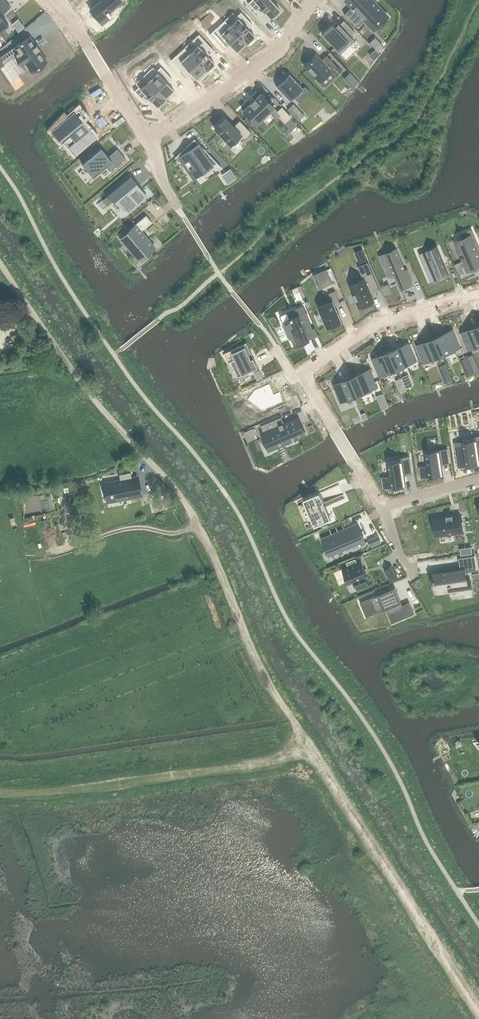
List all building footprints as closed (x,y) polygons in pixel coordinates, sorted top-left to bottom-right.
[(9,24),(1,15),(11,7),(5,0),(0,0),(0,31),(9,24)] [(90,10),(102,25),(111,18),(110,16),(111,15),(109,12),(122,1),(121,0),(102,0),(90,10)] [(248,3),(259,16),(264,12),(270,18),(271,17),(273,19),(280,12),(279,10),(280,9),(271,0),(254,0),(251,0),(248,3)] [(344,14),(356,27),(364,20),(370,27),(376,21),(377,22),(379,20),(378,19),(384,13),(372,0),(346,0),(345,1),(351,7),(344,14)] [(237,18),(229,26),(246,43),(247,45),(255,38),(253,36),(254,36),(248,29),(252,25),(241,12),(236,17),(237,18)] [(18,19),(12,24),(18,32),(24,27),(18,19)] [(224,20),(209,34),(224,51),(230,45),(237,52),(246,43),(229,26),(224,20)] [(331,24),(321,34),(340,54),(354,41),(350,36),(354,32),(344,20),(339,25),(338,24),(337,24),(338,26),(336,28),(331,24)] [(195,44),(187,51),(206,71),(207,72),(215,65),(213,64),(214,63),(208,56),(214,51),(199,34),(192,40),(195,44)] [(29,37),(14,47),(19,53),(29,69),(32,72),(47,62),(29,37)] [(184,48),(171,60),(186,76),(190,72),(196,79),(197,78),(199,80),(206,73),(205,72),(206,71),(187,51),(184,48)] [(369,55),(374,60),(380,54),(375,50),(369,55)] [(315,54),(304,65),(316,78),(320,81),(330,72),(335,78),(342,71),(326,55),(320,60),(315,54)] [(157,73),(148,81),(165,99),(174,90),(168,83),(172,79),(161,67),(155,71),(157,73)] [(289,74),(276,86),(290,101),(303,88),(289,74)] [(139,87),(134,91),(146,104),(150,100),(156,107),(157,106),(159,108),(166,101),(165,99),(148,81),(140,88),(139,87)] [(250,104),(243,111),(256,124),(274,107),(261,93),(255,99),(254,98),(249,103),(250,104)] [(305,116),(294,105),(288,110),(299,121),(305,116)] [(282,108),(277,112),(286,121),(291,117),(282,108)] [(77,109),(51,131),(58,139),(61,136),(76,155),(93,141),(85,131),(87,129),(79,119),(84,116),(77,109)] [(225,118),(214,128),(232,147),(242,137),(244,140),(252,133),(242,123),(235,129),(225,118)] [(195,139),(175,158),(187,147),(190,152),(182,158),(194,176),(203,170),(204,172),(217,163),(221,168),(221,167),(209,154),(209,155),(207,157),(203,150),(204,150),(205,150),(195,139)] [(101,148),(82,164),(93,177),(107,166),(111,171),(126,159),(117,149),(108,156),(101,148)] [(130,176),(106,196),(106,197),(110,193),(122,207),(124,205),(129,211),(147,197),(135,183),(136,183),(131,177),(130,176)] [(129,234),(122,239),(138,258),(145,253),(146,255),(155,248),(141,231),(152,222),(151,222),(150,223),(145,217),(146,216),(146,215),(127,231),(129,234)] [(457,242),(469,271),(478,267),(478,254),(478,252),(478,251),(476,252),(469,236),(464,239),(463,236),(461,237),(462,239),(457,242)] [(430,259),(422,263),(431,283),(449,275),(437,246),(426,251),(430,259)] [(396,249),(385,254),(401,289),(412,285),(396,249)] [(365,255),(358,257),(361,263),(367,260),(365,255)] [(363,279),(350,284),(354,294),(353,295),(355,302),(357,301),(359,307),(374,301),(368,289),(378,285),(368,262),(358,267),(363,279)] [(461,262),(455,265),(459,276),(463,274),(461,269),(463,268),(461,262)] [(329,275),(316,280),(320,289),(333,284),(329,275)] [(389,284),(381,287),(385,296),(392,293),(389,284)] [(332,301),(319,307),(328,327),(342,321),(335,306),(341,304),(335,291),(329,293),(332,301)] [(291,319),(283,323),(290,339),(292,339),(295,345),(304,341),(309,339),(307,332),(313,330),(303,306),(288,312),(291,319)] [(460,332),(468,351),(469,351),(469,350),(474,348),(475,350),(478,348),(478,325),(461,333),(461,332),(460,332)] [(447,333),(435,338),(442,355),(443,357),(456,352),(455,350),(460,348),(461,348),(453,329),(454,333),(449,336),(447,333)] [(416,345),(415,345),(424,364),(424,363),(442,355),(435,338),(417,346),(416,345)] [(409,344),(390,351),(399,371),(411,366),(409,360),(415,358),(416,362),(417,362),(409,342),(409,343),(408,343),(409,344)] [(247,343),(224,353),(229,363),(236,360),(243,375),(258,368),(247,343)] [(371,358),(379,378),(380,377),(378,373),(384,371),(386,376),(399,371),(390,351),(372,359),(372,358),(371,358)] [(469,362),(462,365),(467,376),(474,373),(469,362)] [(370,370),(352,377),(360,397),(372,392),(370,386),(376,384),(377,388),(378,388),(370,369),(369,369),(370,370)] [(257,380),(263,377),(260,370),(254,373),(257,380)] [(449,372),(442,375),(445,383),(452,380),(449,372)] [(333,384),(332,384),(340,404),(341,403),(339,399),(345,397),(347,402),(360,397),(352,377),(333,385),(333,384)] [(280,389),(271,383),(254,391),(244,405),(257,414),(283,402),(280,389)] [(275,419),(261,425),(263,432),(262,432),(268,447),(304,432),(298,417),(278,426),(275,419)] [(457,456),(459,467),(478,464),(478,455),(478,451),(478,450),(478,436),(462,439),(465,455),(457,456)] [(428,466),(420,467),(422,478),(443,474),(441,461),(448,460),(447,450),(426,453),(428,466)] [(390,476),(383,477),(385,488),(406,485),(404,472),(411,471),(409,457),(388,460),(390,476)] [(116,480),(104,482),(108,501),(137,495),(133,476),(127,477),(126,472),(115,474),(116,480)] [(28,497),(31,514),(55,509),(52,492),(28,497)] [(320,492),(304,499),(315,526),(331,519),(320,492)] [(452,515),(446,516),(446,517),(433,519),(435,536),(463,532),(460,515),(453,516),(452,515)] [(358,525),(328,537),(334,552),(364,539),(358,525)] [(378,537),(369,540),(371,546),(380,542),(378,537)] [(460,570),(433,574),(436,592),(451,590),(452,592),(472,589),(470,580),(466,580),(465,572),(477,570),(475,555),(459,558),(459,559),(462,558),(463,568),(460,569),(460,570)] [(348,566),(342,569),(349,586),(355,584),(358,591),(370,586),(367,579),(369,578),(361,561),(357,563),(356,559),(347,563),(348,566)] [(391,566),(384,570),(391,582),(398,578),(391,566)] [(388,616),(389,620),(391,624),(414,614),(409,602),(402,605),(395,588),(360,603),(366,618),(385,610),(388,608),(391,615),(388,616)]
